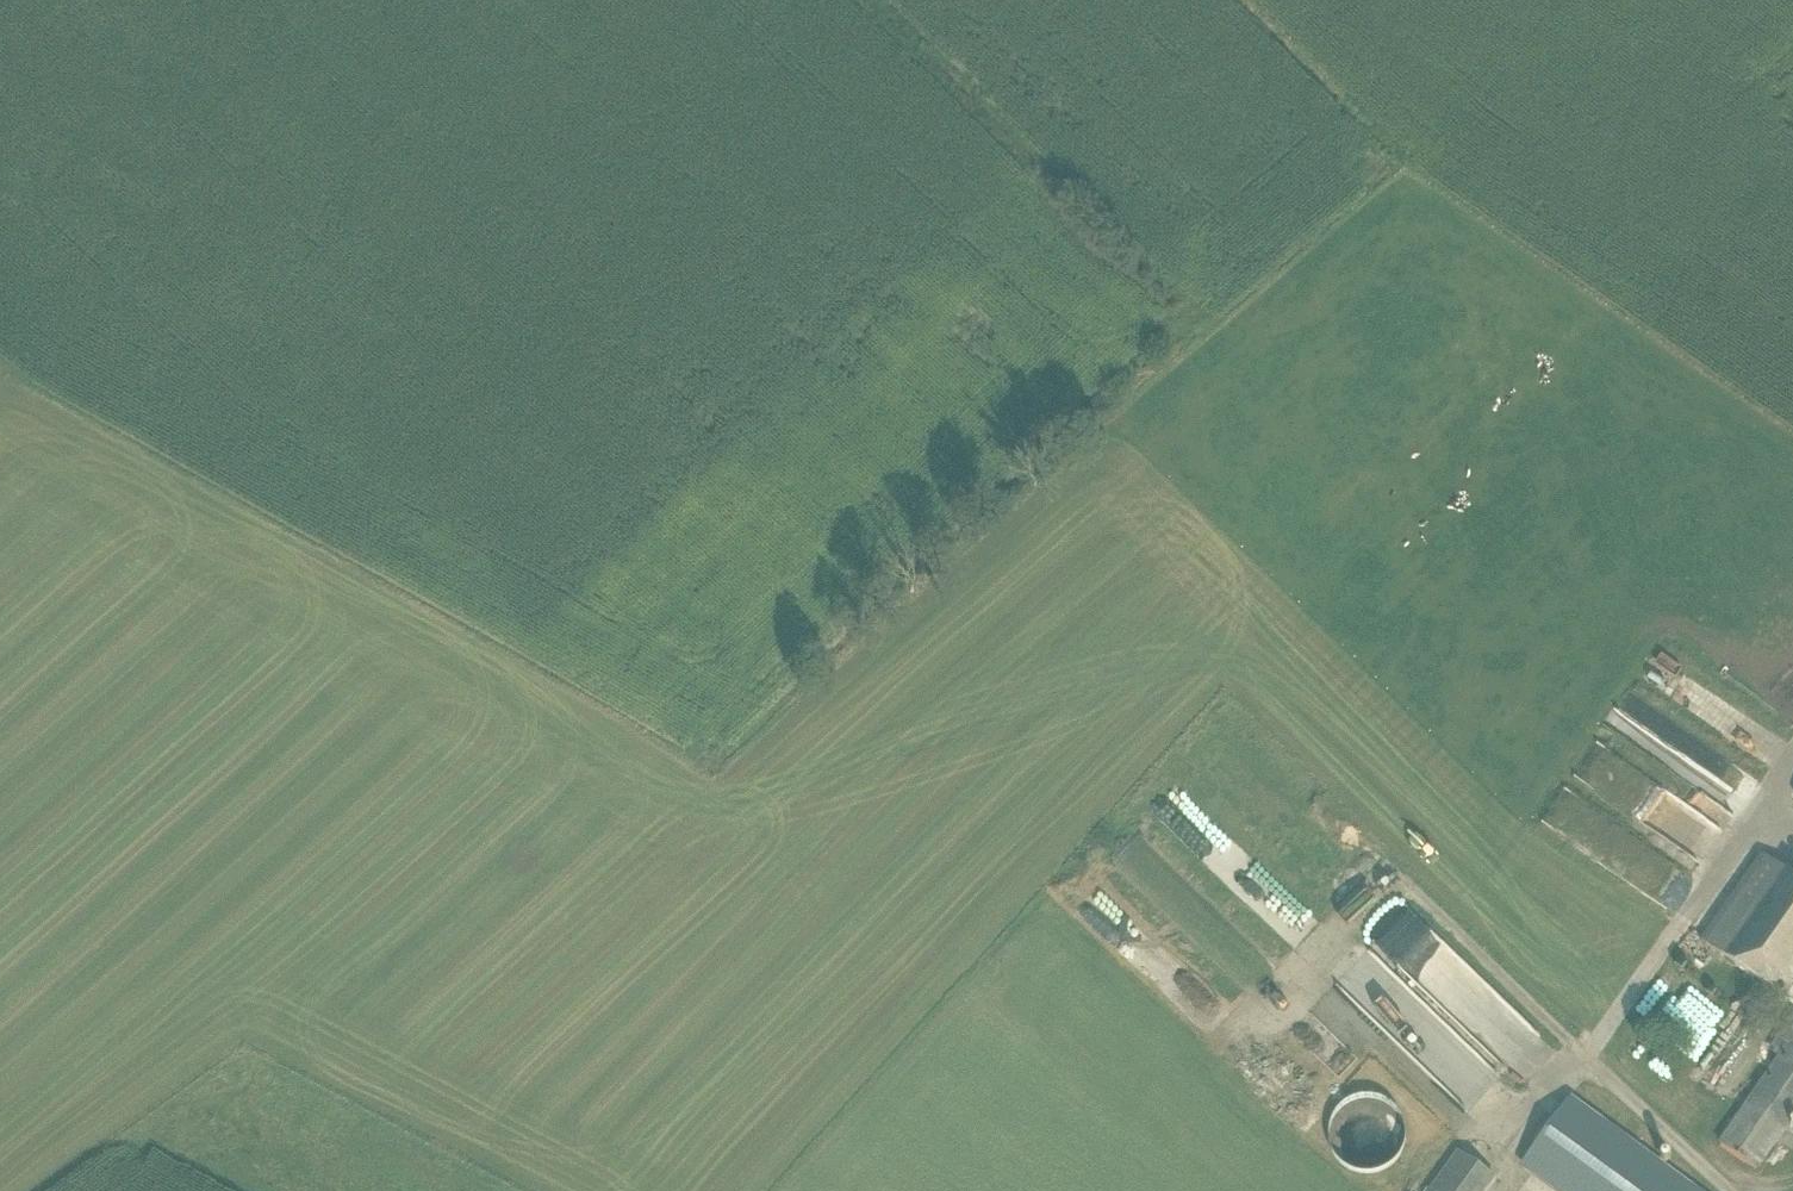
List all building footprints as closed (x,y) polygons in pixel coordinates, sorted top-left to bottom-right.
[(1698,940),(1782,999),(1792,983),(1792,879),(1758,855),(1698,940)] [(1352,937),(1440,1019),(1460,998),(1455,992),(1468,979),(1386,902),(1352,937)] [(1735,1156),(1755,1170),(1792,1115),(1792,1016),(1769,1051),(1781,1059),(1720,1146),(1735,1156)] [(1289,1087),(1280,1094),(1292,1110),(1302,1103),(1289,1087)] [(1328,1124),(1327,1135),(1328,1140),(1331,1150),(1336,1158),(1345,1167),(1355,1171),(1365,1173),(1376,1172),(1387,1167),(1395,1161),(1401,1153),(1404,1144),(1406,1135),(1405,1125),(1401,1115),(1394,1106),(1385,1099),(1374,1095),(1366,1095),(1356,1096),(1348,1099),(1340,1105),(1333,1113),(1328,1124)] [(1569,1100),(1522,1165),(1558,1190),(1694,1190),(1569,1100)] [(1456,1152),(1428,1190),(1485,1190),(1493,1180),(1456,1152)]
